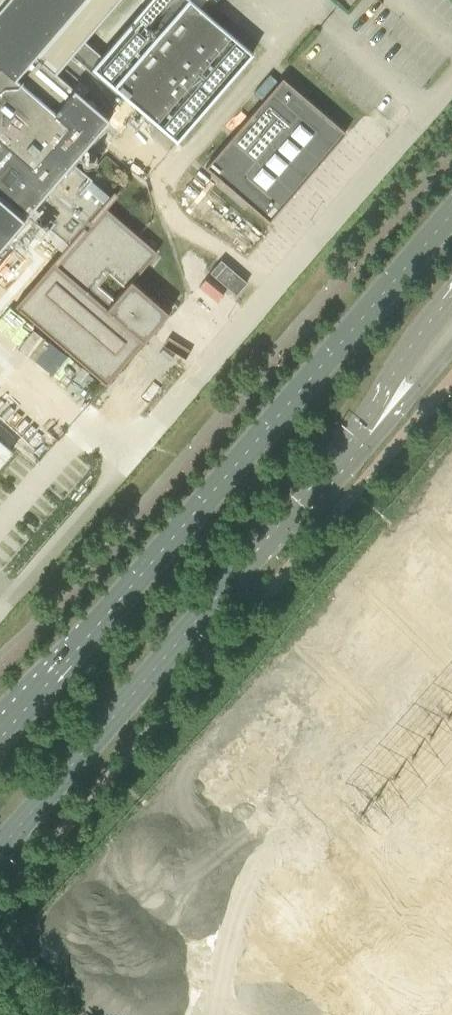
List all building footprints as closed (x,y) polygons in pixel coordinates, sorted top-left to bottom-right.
[(43,236),(44,235),(62,251),(15,306),(106,384),(172,308),(168,304),(164,309),(132,281),(157,252),(106,208),(118,194),(114,191),(110,196),(91,180),(92,179),(71,160),(107,119),(116,127),(134,105),(176,141),(253,52),(252,51),(201,5),(205,0),(149,0),(102,55),(81,37),(53,70),(0,24),(0,199),(43,236)] [(207,165),(270,220),(347,131),(283,76),(207,165)] [(236,295),(247,282),(221,259),(210,272),(236,295)] [(63,361),(47,378),(75,405),(91,388),(63,361)] [(31,424),(46,406),(10,375),(0,386),(0,398),(31,424)] [(12,450),(0,440),(0,465),(12,450)]
